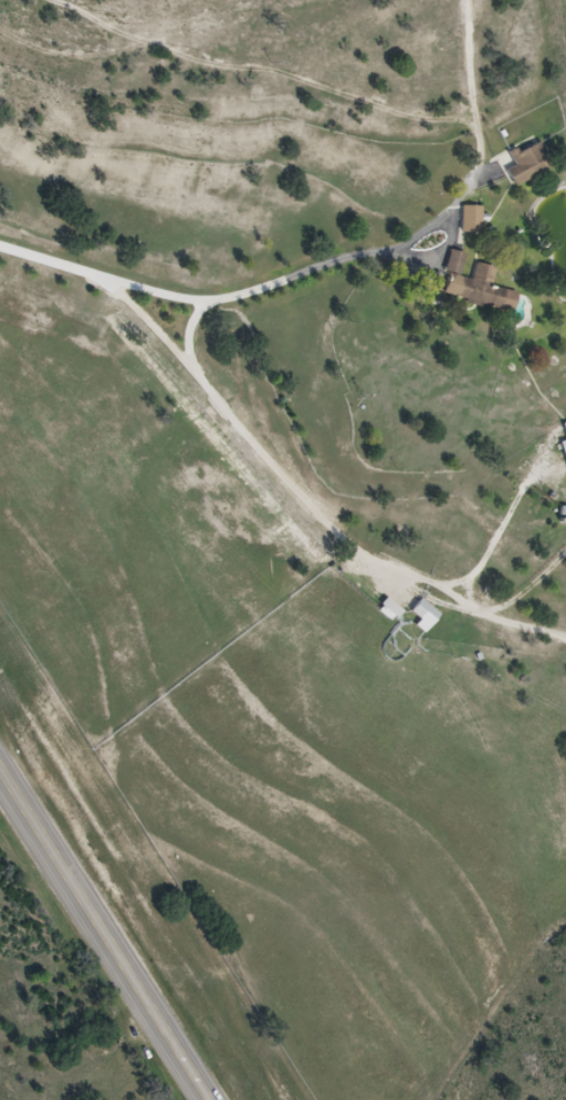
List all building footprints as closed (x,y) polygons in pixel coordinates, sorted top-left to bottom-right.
[(511,153),(518,165),(509,171),(518,187),(557,166),(543,141),(523,153),(520,148),(511,153)] [(483,206),(463,206),(463,233),(483,233),(483,206)] [(477,263),(474,280),(462,277),(467,253),(454,251),(444,298),(516,313),(520,293),(493,287),(498,268),(477,263)] [(380,610),(395,624),(406,612),(391,599),(380,610)] [(442,610),(421,602),(416,615),(423,617),(419,628),(432,634),(442,610)]
